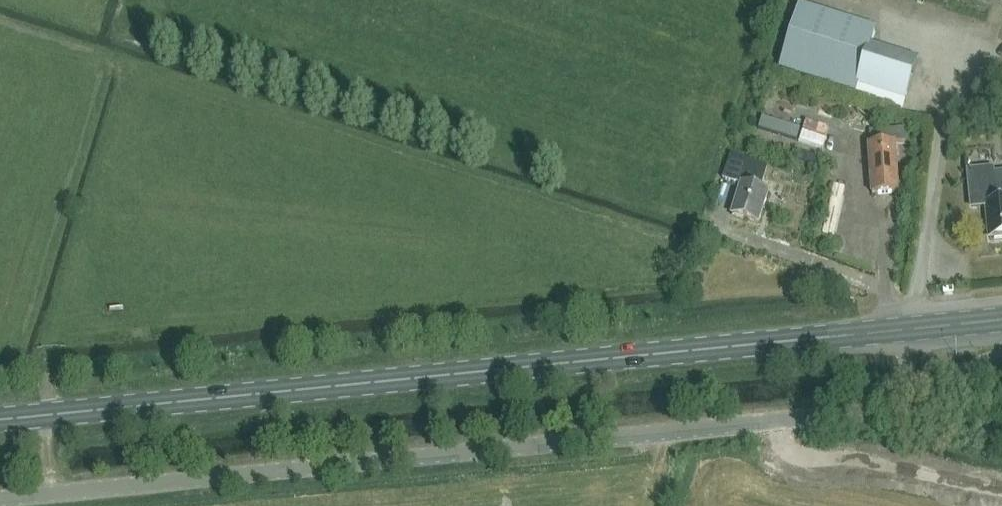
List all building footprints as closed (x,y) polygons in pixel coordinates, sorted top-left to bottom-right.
[(855,98),(901,113),(917,63),(871,49),(877,30),(800,6),(779,71),(856,95),(855,98)] [(755,129),(795,140),(799,128),(758,117),(755,129)] [(804,120),(796,141),(823,150),(830,129),(804,120)] [(897,193),(893,144),(906,143),(905,128),(869,131),(870,146),(867,146),(871,195),(897,193)] [(768,168),(730,156),(722,179),(740,185),(731,215),(759,224),(769,193),(760,190),(768,168)] [(992,175),(991,170),(969,172),(972,206),(986,205),(989,238),(994,237),(994,239),(1001,239),(1001,175),(992,175)]
